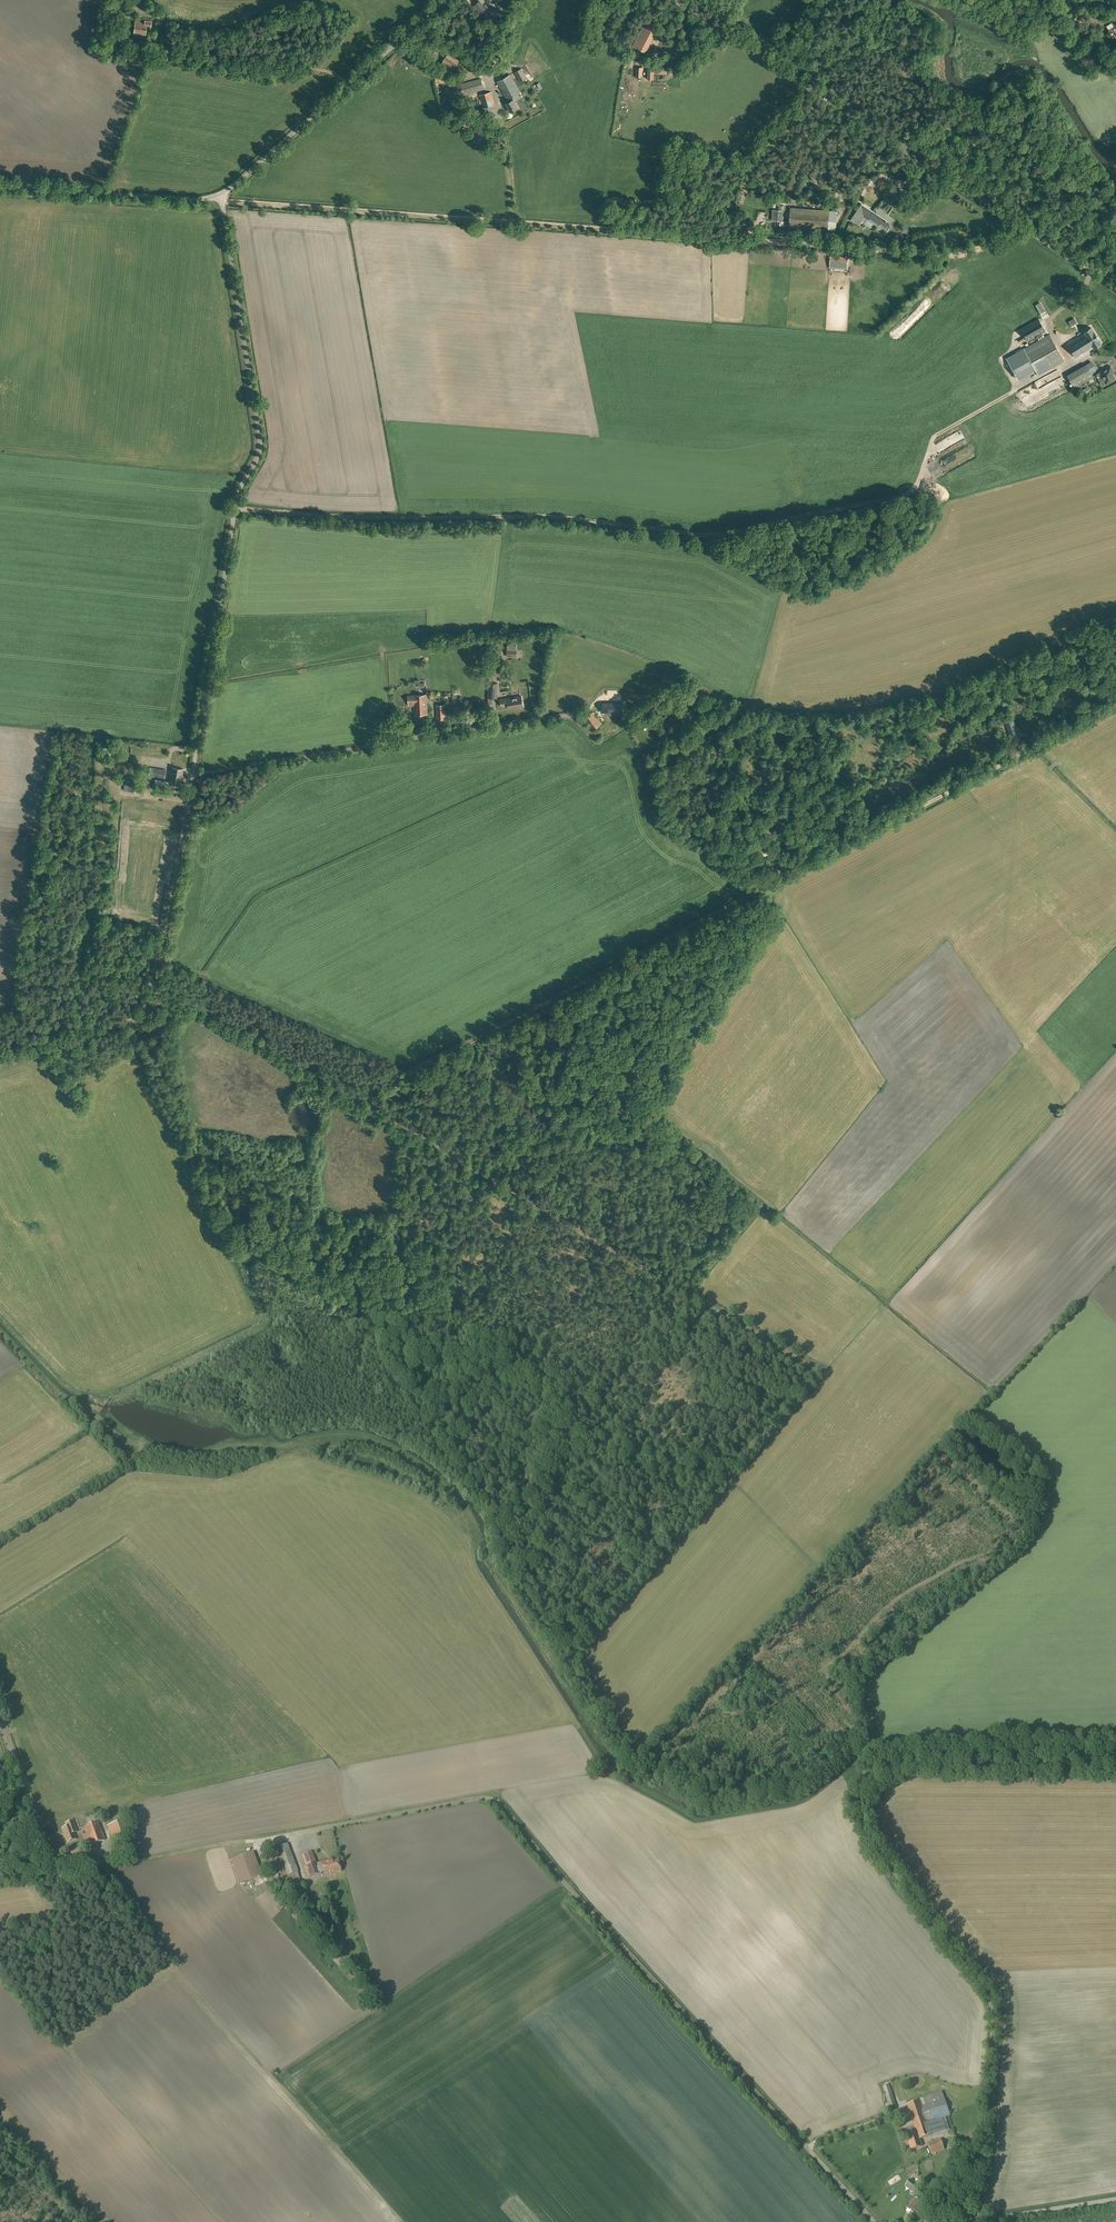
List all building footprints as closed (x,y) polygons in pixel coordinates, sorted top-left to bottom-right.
[(479,1),(474,5),(487,21),(490,18),(491,20),(499,14),(496,11),(493,7),(490,9),(488,11),(479,1)] [(151,26),(151,21),(145,21),(144,22),(135,21),(134,33),(145,34),(146,26),(151,26)] [(633,44),(646,51),(657,29),(645,22),(633,44)] [(1114,26),(1109,30),(1109,31),(1105,34),(1107,38),(1111,35),(1110,33),(1113,31),(1115,36),(1115,28),(1114,26)] [(137,48),(138,40),(130,40),(129,47),(137,48)] [(451,73),(463,55),(451,47),(439,65),(451,73)] [(666,72),(666,67),(648,67),(647,79),(653,79),(653,72),(666,72)] [(519,82),(527,78),(522,68),(514,72),(519,82)] [(511,112),(518,108),(513,99),(511,100),(510,97),(521,92),(510,74),(497,81),(507,99),(508,102),(506,103),(511,112)] [(483,89),(481,79),(447,87),(449,98),(483,89)] [(482,108),(495,105),(492,92),(479,95),(482,108)] [(474,114),(467,119),(472,126),(479,121),(474,114)] [(480,141),(488,135),(485,131),(486,131),(480,122),(476,125),(479,129),(474,133),(480,141)] [(894,188),(890,194),(888,192),(883,200),(896,209),(901,202),(898,200),(902,194),(894,188)] [(890,227),(894,221),(880,211),(878,214),(861,203),(850,220),(863,228),(865,225),(860,222),(864,216),(867,218),(868,217),(877,223),(878,221),(886,227),(887,225),(890,227)] [(780,207),(779,212),(772,211),(772,222),(783,222),(783,212),(784,212),(784,207),(780,207)] [(837,211),(790,207),(789,226),(835,230),(837,211)] [(830,267),(847,268),(847,258),(830,257),(830,267)] [(1028,341),(1045,331),(1037,318),(1021,328),(1028,341)] [(1094,348),(1101,343),(1091,327),(1084,332),(1084,333),(1067,344),(1076,357),(1093,347),(1094,348)] [(1064,361),(1049,334),(1023,349),(1036,371),(1038,375),(1064,361)] [(1036,371),(1023,349),(1006,359),(1019,381),(1036,371)] [(1093,377),(1089,369),(1095,366),(1093,361),(1067,375),(1074,388),(1093,377)] [(1100,372),(1104,379),(1101,380),(1100,382),(1102,384),(1103,385),(1106,383),(1106,384),(1115,379),(1112,373),(1114,372),(1110,366),(1100,372)] [(1038,391),(1020,400),(1025,408),(1042,399),(1038,391)] [(497,684),(489,683),(488,698),(496,698),(497,684)] [(423,701),(423,694),(414,695),(408,695),(408,703),(409,703),(410,705),(414,705),(414,704),(418,704),(420,704),(420,701),(423,701)] [(414,705),(415,714),(427,713),(426,694),(423,694),(423,701),(420,701),(420,704),(418,704),(414,704),(414,705)] [(515,707),(514,697),(507,698),(499,699),(501,706),(508,705),(509,708),(515,707)] [(621,706),(621,702),(602,702),(603,712),(605,712),(621,712),(621,706)] [(444,713),(445,713),(445,704),(436,705),(437,711),(444,711),(444,713)] [(597,712),(603,721),(606,719),(600,710),(597,712)] [(601,723),(592,712),(584,719),(592,730),(601,723)] [(1012,718),(1007,719),(1010,730),(1013,729),(1013,730),(1016,729),(1016,728),(1018,727),(1018,725),(1016,726),(1014,720),(1012,721),(1012,718)] [(406,726),(400,721),(396,726),(402,731),(406,726)] [(166,770),(150,767),(149,776),(164,778),(166,770)] [(170,775),(182,777),(183,769),(171,767),(170,775)] [(136,791),(137,778),(128,777),(127,791),(136,791)] [(168,787),(169,782),(158,780),(156,790),(164,791),(164,787),(168,787)] [(786,864),(793,862),(791,858),(785,860),(785,861),(778,863),(779,866),(786,864)] [(106,1820),(112,1837),(125,1832),(118,1816),(106,1820)] [(73,1833),(76,1832),(72,1821),(66,1824),(67,1827),(62,1829),(67,1842),(76,1839),(73,1833)] [(91,1846),(105,1840),(100,1828),(100,1829),(97,1823),(85,1827),(87,1832),(86,1832),(91,1846)] [(297,1873),(287,1844),(270,1851),(278,1872),(280,1871),(283,1878),(297,1873)] [(241,1884),(261,1876),(253,1853),(232,1861),(241,1884)] [(322,1863),(316,1864),(312,1853),(302,1856),(307,1867),(314,1864),(315,1869),(323,1867),(322,1863)] [(109,1864),(107,1856),(85,1860),(87,1868),(109,1864)] [(328,1862),(322,1863),(325,1876),(332,1874),(340,1872),(338,1861),(328,1863),(328,1862)] [(307,1867),(305,1868),(308,1878),(317,1875),(317,1874),(315,1869),(314,1864),(307,1867)] [(283,1878),(275,1881),(279,1893),(301,1883),(297,1873),(283,1878)] [(323,1894),(308,1899),(310,1903),(316,1901),(317,1902),(320,1901),(319,1900),(325,1898),(323,1894)] [(925,2085),(925,2082),(924,2080),(923,2077),(921,2076),(918,2075),(915,2076),(913,2077),(912,2080),(911,2082),(912,2085),(913,2087),(916,2089),(918,2089),(921,2089),(923,2087),(925,2085)] [(897,2109),(889,2085),(883,2087),(889,2107),(886,2108),(888,2112),(897,2109)] [(919,2102),(921,2107),(944,2099),(941,2091),(918,2099),(919,2102)] [(919,2140),(920,2140),(931,2136),(926,2124),(946,2117),(950,2116),(944,2099),(921,2107),(919,2102),(907,2105),(916,2131),(919,2140)] [(946,2117),(926,2124),(931,2136),(950,2129),(946,2117)] [(916,2131),(906,2135),(911,2151),(922,2147),(920,2140),(919,2140),(916,2131)] [(940,2140),(928,2144),(931,2154),(944,2150),(940,2140)] [(798,2145),(785,2155),(788,2159),(801,2149),(798,2145)] [(919,2187),(910,2180),(905,2186),(914,2193),(919,2187)] [(916,2215),(919,2210),(923,2206),(915,2200),(908,2209),(916,2215)]
